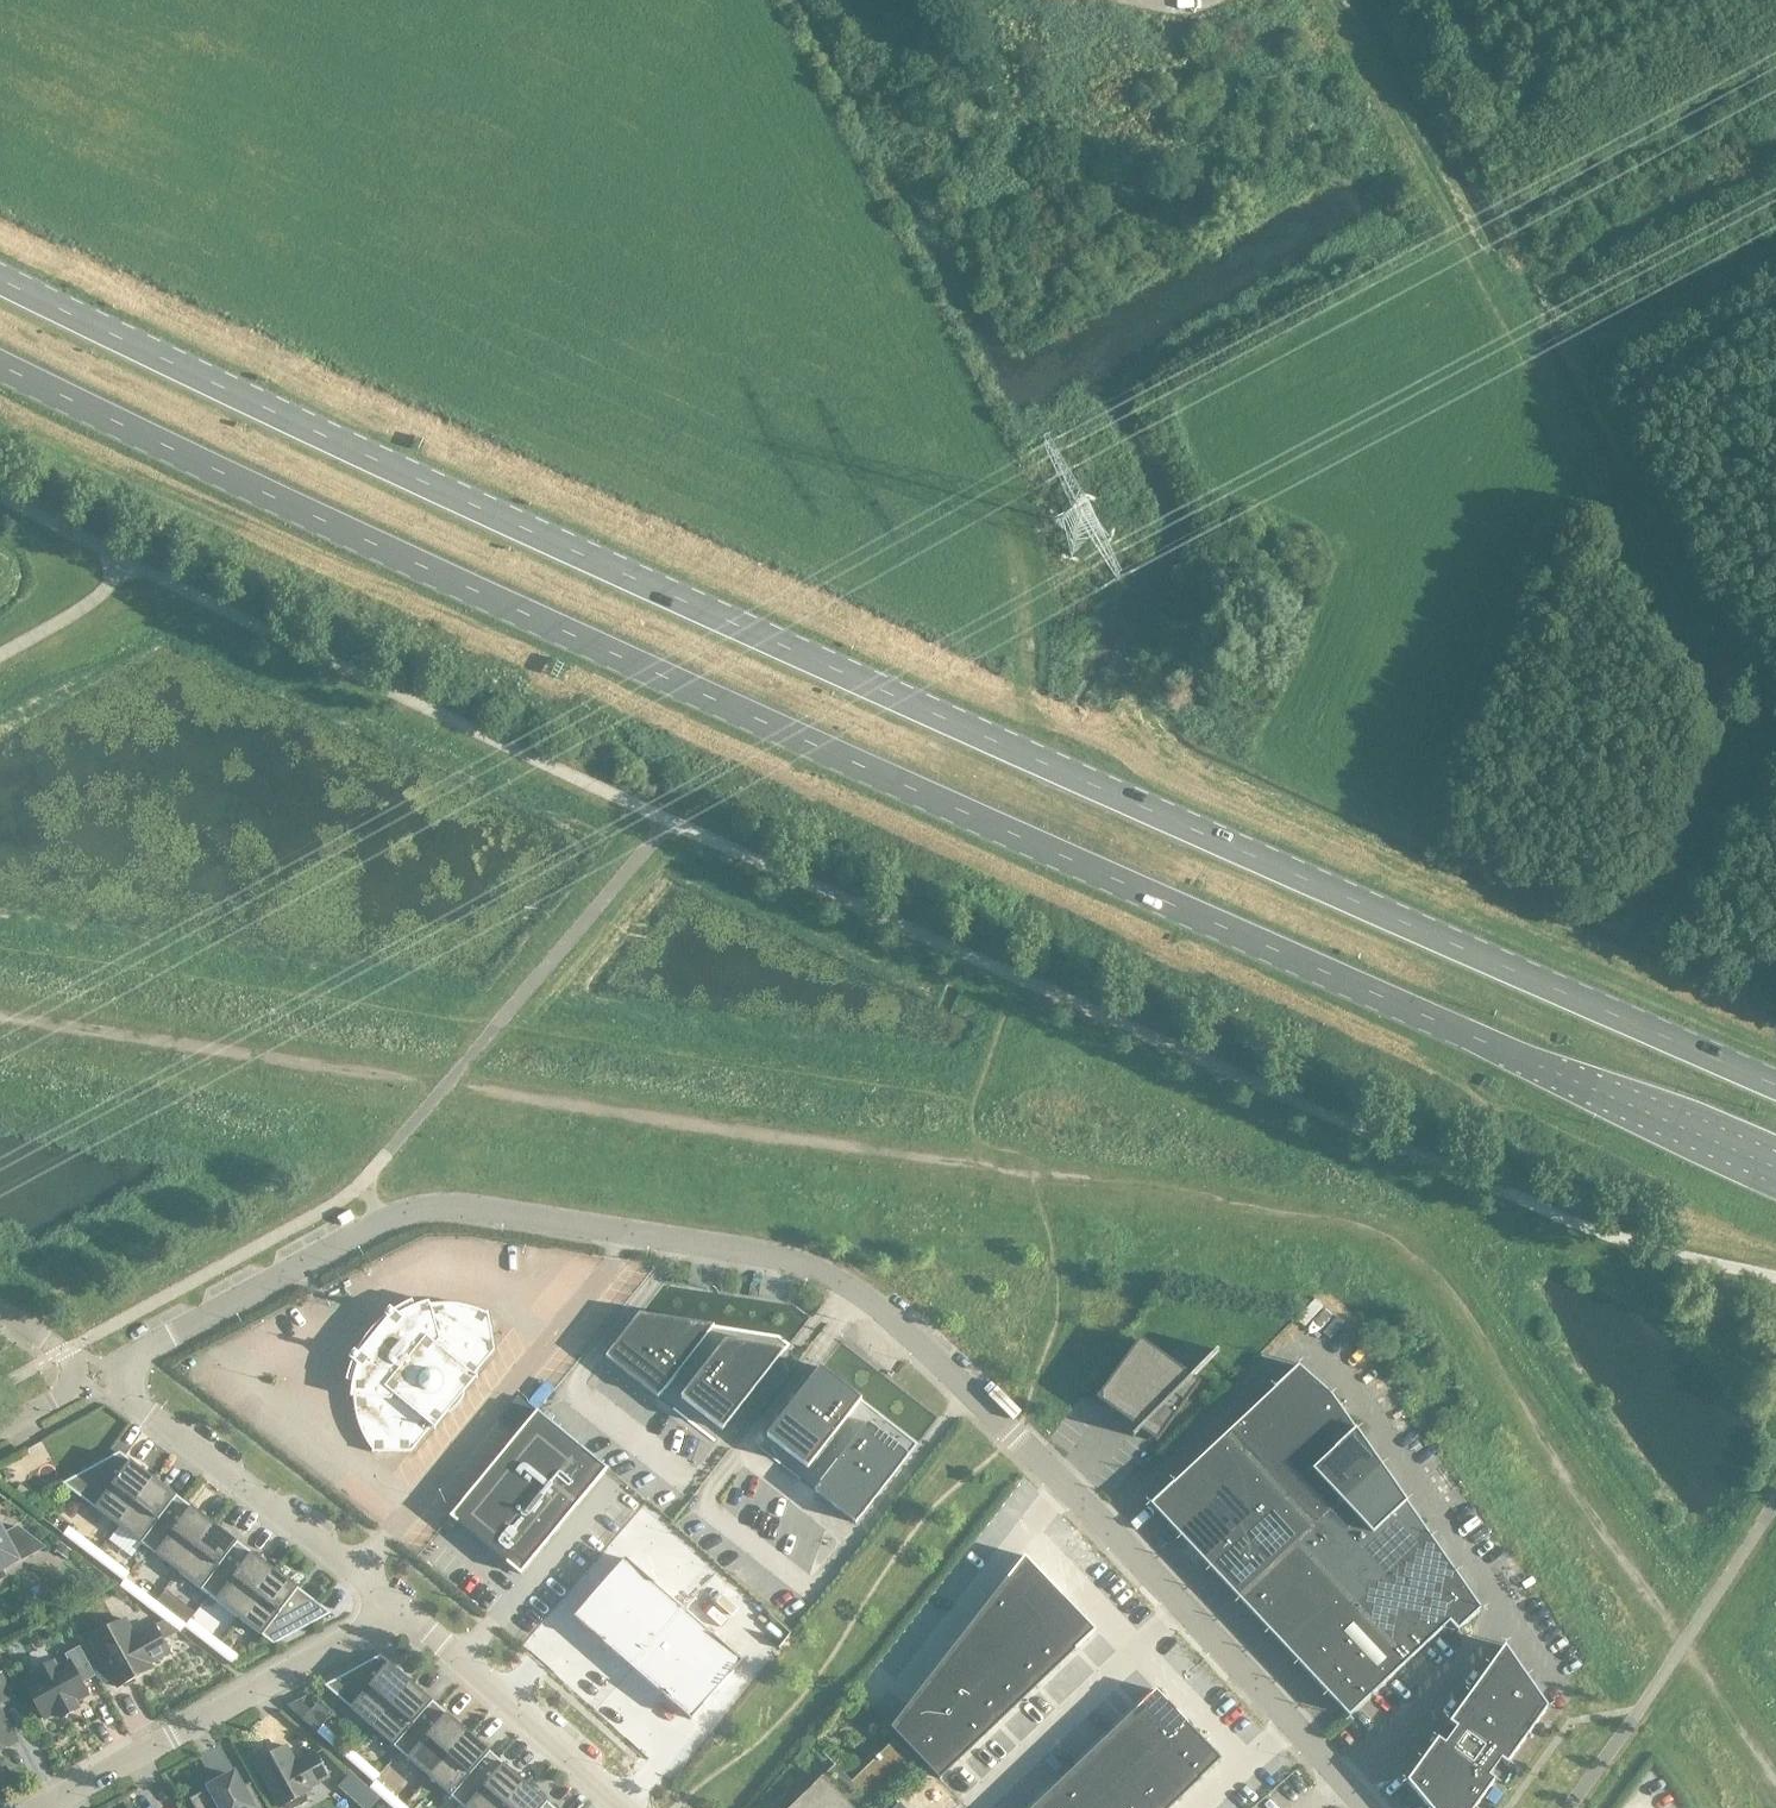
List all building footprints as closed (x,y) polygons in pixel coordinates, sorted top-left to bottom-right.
[(422,1303),(414,1306),(407,1310),(399,1314),(390,1307),(384,1314),(388,1318),(359,1353),(355,1349),(348,1357),(358,1365),(357,1368),(355,1372),(354,1377),(353,1381),(352,1383),(351,1389),(351,1394),(351,1397),(354,1397),(354,1400),(354,1404),(354,1407),(355,1411),(357,1418),(358,1423),(359,1426),(361,1431),(363,1436),(365,1439),(369,1445),(373,1451),(372,1451),(372,1452),(411,1452),(495,1349),(488,1311),(486,1312),(487,1313),(482,1310),(477,1309),(469,1306),(462,1304),(456,1303),(451,1303),(443,1303),(437,1303),(430,1304),(430,1301),(422,1303)] [(640,1314),(606,1357),(658,1397),(714,1325),(640,1314)] [(1096,1398),(1138,1428),(1141,1430),(1140,1430),(1156,1442),(1200,1382),(1140,1338),(1096,1398)] [(726,1341),(681,1398),(723,1430),(785,1350),(726,1341)] [(1225,1435),(1253,1469),(1261,1478),(1339,1405),(1331,1394),(1299,1365),(1225,1435)] [(862,1399),(820,1367),(767,1436),(808,1468),(862,1399)] [(1381,1465),(1339,1405),(1261,1478),(1280,1501),(1308,1534),(1381,1465)] [(521,1574),(576,1507),(608,1468),(538,1410),(450,1516),(461,1525),(461,1524),(483,1542),(504,1559),(504,1560),(521,1574)] [(909,1454),(868,1422),(814,1491),(855,1523),(909,1454)] [(1253,1469),(1225,1435),(1151,1504),(1181,1536),(1253,1469)] [(120,1452),(63,1483),(118,1525),(154,1478),(120,1452)] [(1434,1541),(1381,1465),(1308,1534),(1339,1570),(1366,1604),(1434,1541)] [(1280,1501),(1261,1478),(1253,1469),(1181,1536),(1209,1566),(1280,1501)] [(185,1501),(154,1478),(118,1525),(148,1548),(185,1501)] [(215,1524),(185,1501),(148,1548),(179,1572),(215,1524)] [(1308,1534),(1280,1501),(1209,1566),(1239,1598),(1308,1534)] [(245,1547),(215,1524),(179,1572),(209,1595),(245,1547)] [(5,1576),(1,1568),(16,1560),(17,1562),(45,1547),(18,1526),(3,1534),(0,1528),(0,1578),(5,1576)] [(99,1550),(69,1527),(63,1534),(94,1557),(99,1550)] [(1339,1570),(1308,1534),(1239,1598),(1271,1633),(1339,1570)] [(1481,1608),(1434,1541),(1366,1604),(1411,1657),(1450,1622),(1458,1630),(1481,1608)] [(56,1551),(69,1561),(75,1553),(62,1543),(56,1551)] [(275,1570),(245,1547),(209,1595),(239,1618),(275,1570)] [(130,1573),(99,1550),(94,1557),(124,1581),(125,1579),(130,1573)] [(1025,1556),(1008,1578),(1043,1615),(1062,1596),(1025,1556)] [(625,1558),(573,1617),(632,1668),(684,1609),(625,1558)] [(331,1613),(275,1570),(239,1618),(274,1644),(331,1613)] [(1366,1604),(1339,1570),(1271,1633),(1301,1665),(1366,1604)] [(1008,1578),(991,1599),(1023,1633),(1043,1615),(1008,1578)] [(156,1602),(125,1579),(124,1581),(120,1586),(150,1609),(156,1602)] [(1062,1596),(1043,1615),(1075,1649),(1095,1631),(1062,1596)] [(991,1599),(975,1621),(1004,1652),(1023,1633),(991,1599)] [(186,1625),(156,1602),(150,1609),(180,1632),(184,1627),(186,1625)] [(1411,1657),(1366,1604),(1301,1665),(1349,1716),(1411,1657)] [(684,1609),(632,1668),(691,1720),(743,1661),(684,1609)] [(1043,1615),(1023,1633),(1056,1668),(1075,1649),(1043,1615)] [(135,1636),(125,1619),(104,1631),(108,1638),(95,1645),(118,1687),(140,1675),(137,1670),(170,1652),(155,1625),(135,1636)] [(190,1619),(186,1625),(184,1627),(215,1650),(220,1642),(190,1619)] [(975,1621),(958,1642),(991,1677),(1011,1658),(1004,1652),(975,1621)] [(1023,1633),(1004,1652),(1011,1658),(1037,1686),(1056,1668),(1023,1633)] [(244,1660),(220,1642),(215,1650),(235,1665),(244,1660)] [(958,1642),(941,1663),(972,1695),(991,1677),(958,1642)] [(1451,1736),(1445,1744),(1438,1738),(1407,1781),(1429,1807),(1475,1807),(1495,1780),(1489,1775),(1500,1760),(1506,1764),(1548,1707),(1505,1646),(1449,1723),(1456,1728),(1451,1736)] [(95,1675),(80,1647),(66,1655),(70,1661),(57,1668),(54,1661),(35,1672),(38,1678),(26,1685),(44,1719),(57,1712),(61,1718),(79,1708),(76,1702),(89,1695),(82,1682),(95,1675)] [(380,1655),(325,1685),(372,1727),(411,1682),(380,1655)] [(1011,1658),(991,1677),(1017,1704),(1037,1686),(1011,1658)] [(941,1663),(925,1684),(952,1714),(972,1695),(941,1663)] [(0,1677),(0,1705),(12,1699),(7,1691),(10,1689),(9,1688),(7,1690),(2,1681),(5,1680),(4,1679),(2,1681),(0,1677)] [(991,1677),(972,1695),(998,1723),(1017,1704),(991,1677)] [(440,1707),(411,1682),(372,1727),(401,1752),(440,1707)] [(925,1684),(908,1705),(933,1732),(952,1714),(925,1684)] [(1156,1691),(1137,1709),(1169,1742),(1187,1724),(1156,1691)] [(972,1695),(952,1714),(979,1741),(998,1723),(972,1695)] [(302,1719),(308,1711),(294,1699),(285,1704),(302,1719)] [(908,1705),(891,1727),(913,1751),(933,1732),(908,1705)] [(469,1732),(440,1707),(401,1752),(429,1777),(469,1732)] [(1137,1709),(1123,1723),(1154,1756),(1166,1744),(1169,1742),(1137,1709)] [(16,1743),(0,1713),(0,1751),(16,1743)] [(952,1714),(933,1732),(959,1759),(979,1741),(952,1714)] [(1123,1723),(1105,1739),(1137,1772),(1147,1763),(1154,1756),(1123,1723)] [(1169,1742),(1166,1744),(1200,1780),(1221,1760),(1187,1724),(1169,1742)] [(352,1750),(323,1725),(317,1732),(346,1757),(352,1750)] [(497,1757),(469,1732),(429,1777),(458,1802),(497,1757)] [(933,1732),(913,1751),(940,1778),(959,1759),(933,1732)] [(1105,1739),(1088,1756),(1119,1789),(1128,1781),(1137,1772),(1105,1739)] [(893,1740),(879,1754),(878,1754),(874,1758),(875,1758),(851,1781),(823,1752),(821,1754),(833,1766),(796,1802),(796,1801),(789,1807),(864,1807),(913,1760),(893,1740)] [(1154,1756),(1147,1763),(1180,1798),(1200,1780),(1166,1744),(1154,1756)] [(285,1804),(287,1807),(294,1807),(306,1801),(307,1798),(305,1793),(311,1790),(310,1787),(328,1777),(315,1752),(301,1759),(302,1761),(297,1764),(287,1746),(255,1763),(279,1807),(285,1804)] [(380,1775),(352,1750),(346,1757),(374,1782),(376,1780),(380,1775)] [(1088,1756),(1070,1773),(1101,1806),(1108,1799),(1119,1789),(1088,1756)] [(497,1757),(458,1802),(465,1807),(503,1807),(526,1783),(497,1757)] [(1128,1781),(1153,1807),(1170,1807),(1180,1798),(1147,1763),(1137,1772),(1128,1781)] [(1052,1789),(1070,1807),(1099,1807),(1101,1806),(1070,1773),(1052,1789)] [(207,1789),(190,1799),(195,1807),(263,1807),(249,1782),(241,1787),(236,1778),(227,1783),(225,1779),(207,1789)] [(376,1780),(374,1782),(369,1788),(387,1803),(393,1807),(402,1807),(404,1806),(376,1780)] [(1108,1799),(1116,1807),(1153,1807),(1128,1781),(1119,1789),(1108,1799)] [(526,1783),(503,1807),(555,1807),(526,1783)] [(352,1799),(362,1807),(369,1807),(379,1797),(365,1784),(352,1799)] [(1035,1806),(1037,1807),(1070,1807),(1052,1789),(1035,1806)] [(1099,1807),(1116,1807),(1108,1799),(1101,1806),(1099,1807)]
